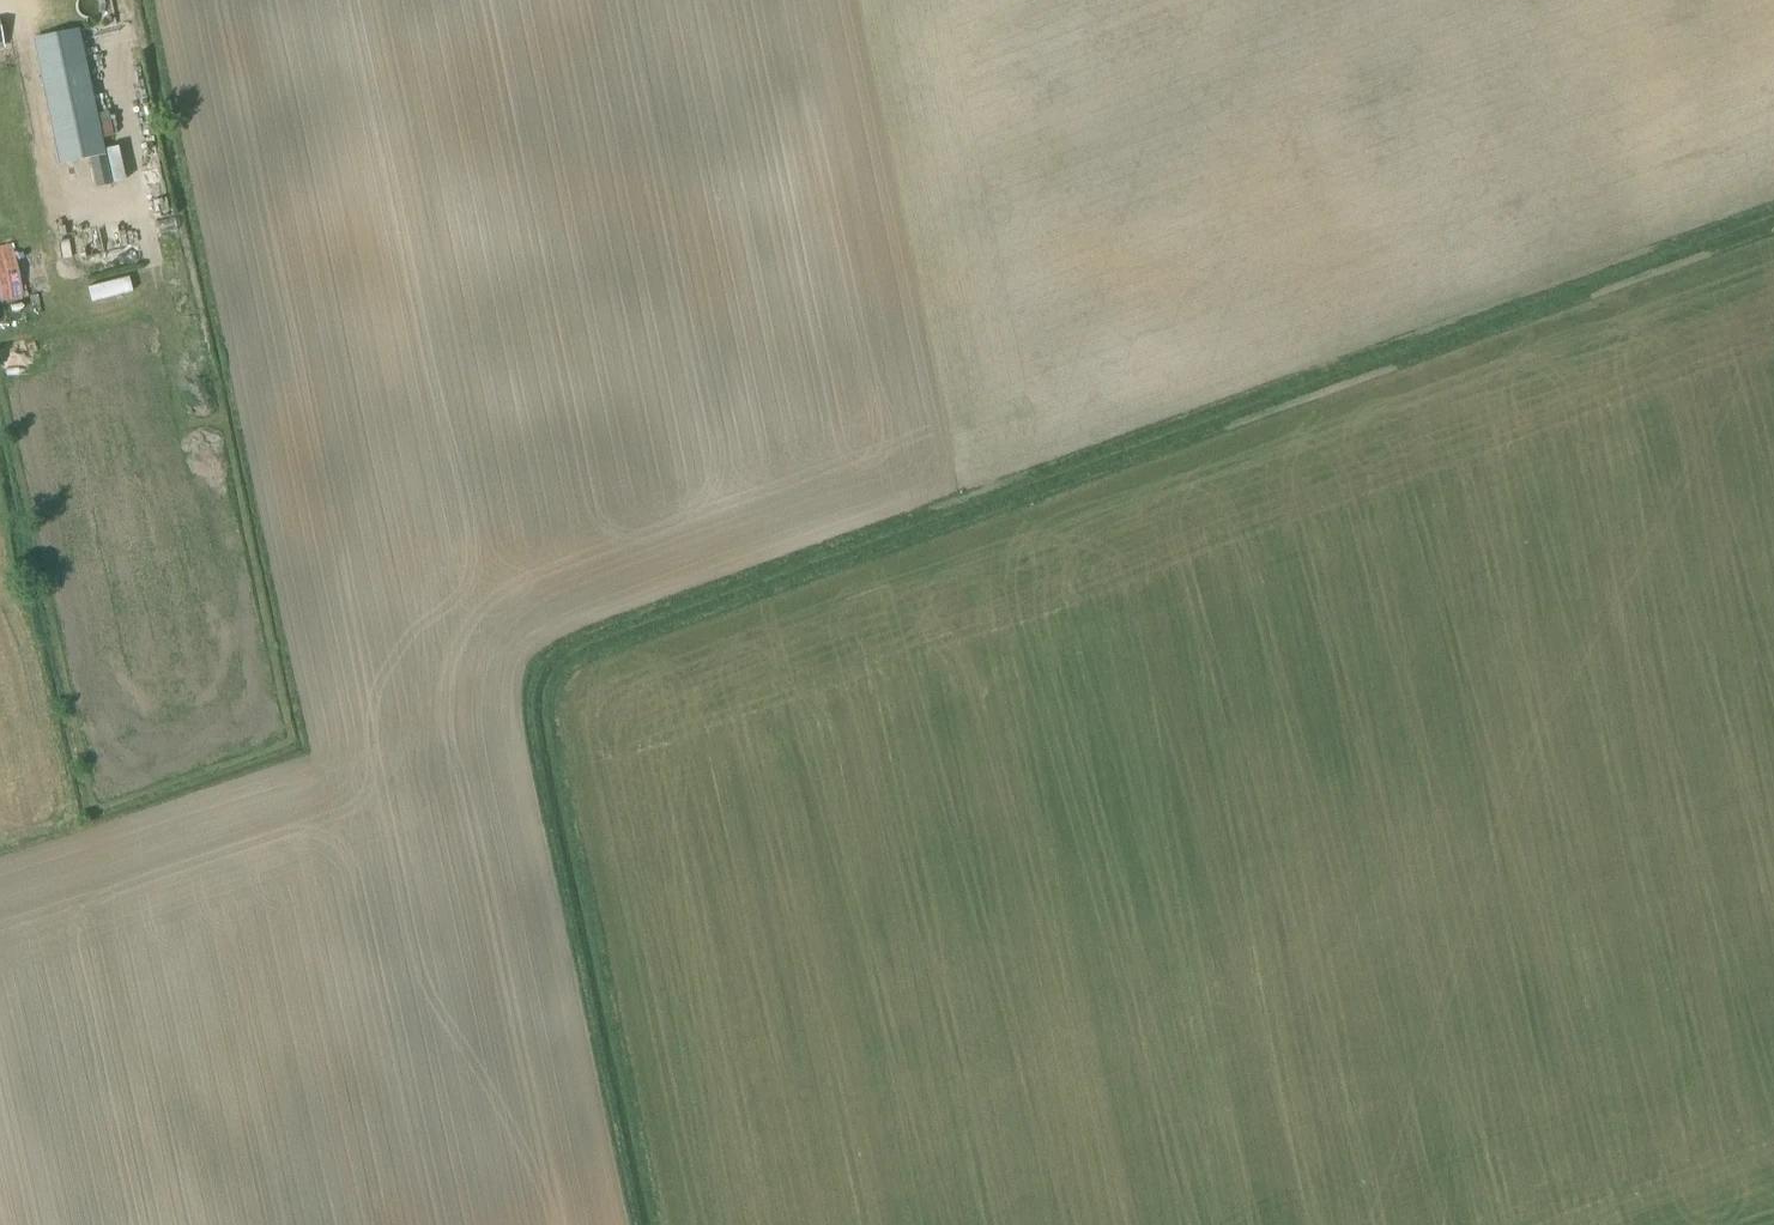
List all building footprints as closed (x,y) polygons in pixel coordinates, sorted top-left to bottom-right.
[(77,30),(32,40),(58,162),(58,165),(105,155),(104,153),(77,30)]
